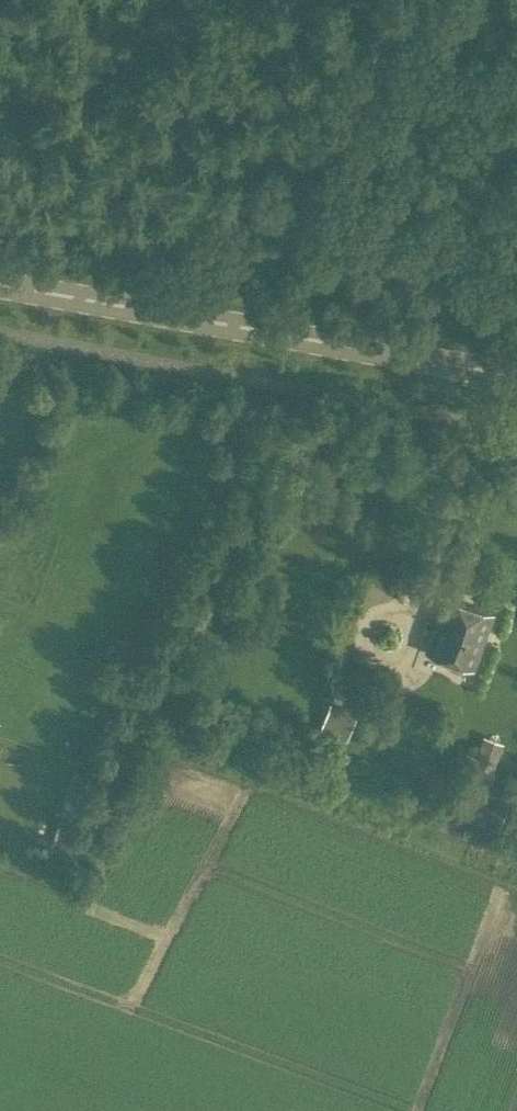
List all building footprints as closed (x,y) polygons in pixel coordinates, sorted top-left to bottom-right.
[(427,649),(473,666),(491,614),(446,597),(427,649)] [(346,741),(357,712),(330,702),(320,730),(346,741)] [(463,763),(489,772),(498,747),(483,742),(478,757),(467,753),(463,763)] [(455,810),(496,825),(506,801),(464,785),(455,810)] [(453,820),(448,833),(460,837),(466,824),(453,820)]
